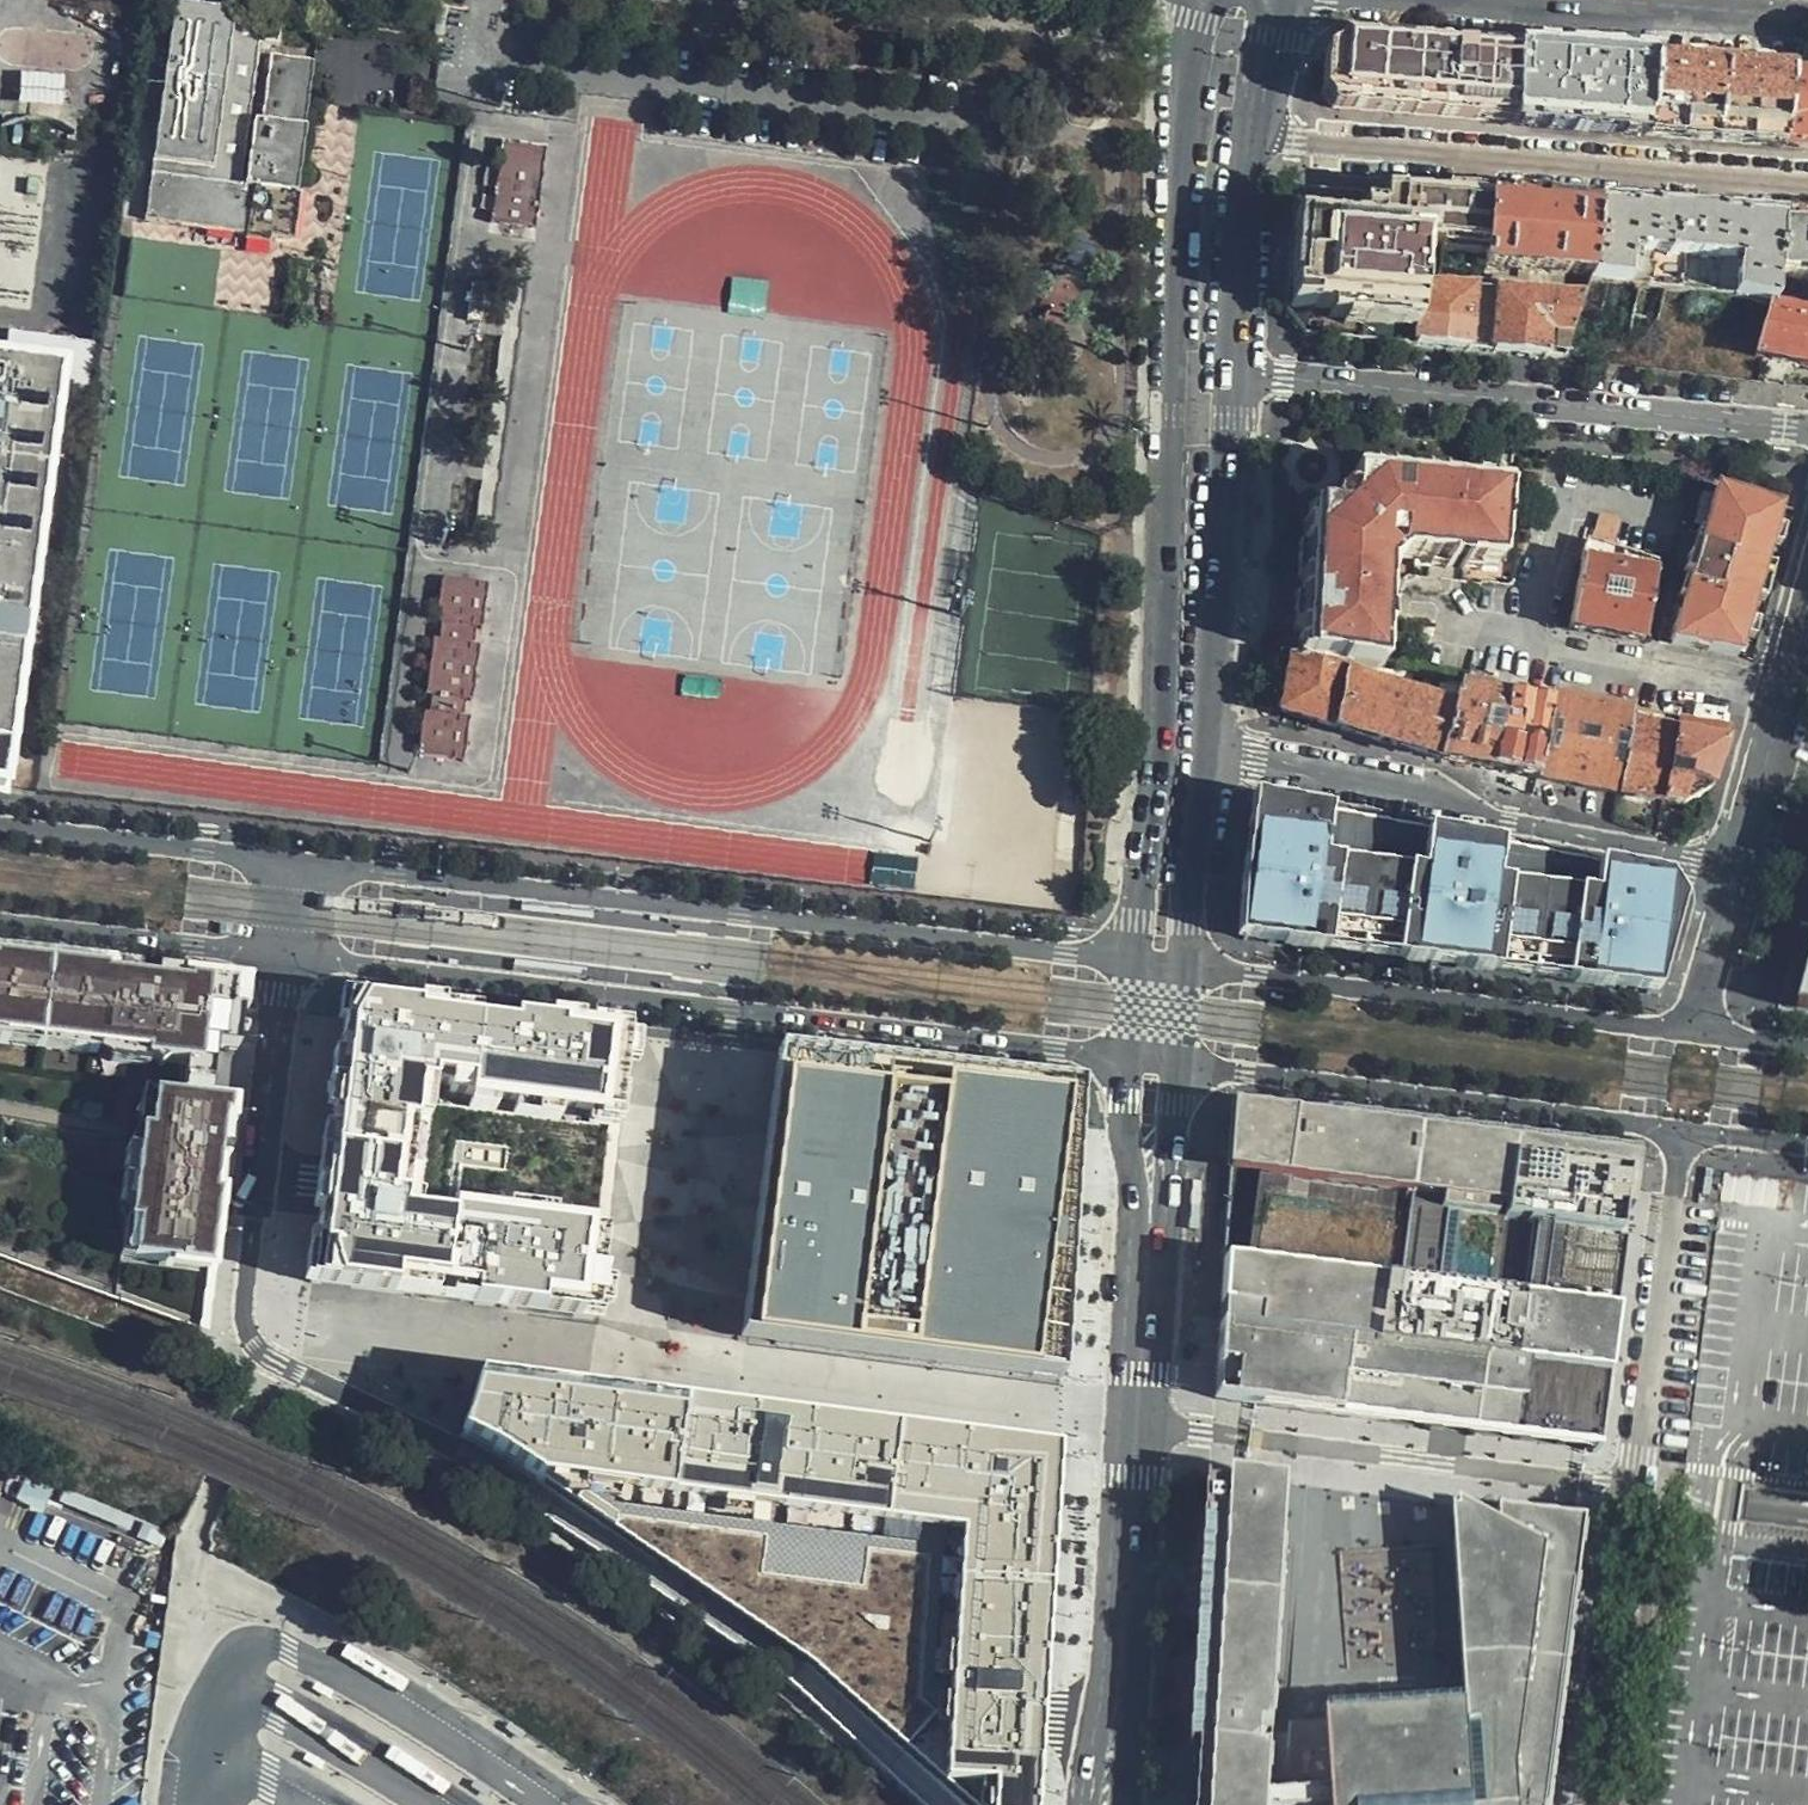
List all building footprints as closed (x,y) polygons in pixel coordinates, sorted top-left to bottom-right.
[(288,241),(294,195),(250,190),(236,188),(256,43),(275,45),(279,19),(171,5),(143,222),(288,241)] [(1324,57),(1314,99),(1329,111),(1509,126),(1513,52),(1460,47),(1351,36),(1324,57)] [(1513,52),(1509,126),(1639,135),(1645,63),(1581,57),(1513,52)] [(284,182),(298,62),(268,58),(252,177),(284,182)] [(312,64),(298,62),(284,182),(252,177),(250,190),(294,195),(312,64)] [(1779,147),(1785,74),(1744,70),(1686,66),(1645,63),(1639,135),(1779,147)] [(1785,74),(1779,147),(1807,149),(1807,76),(1785,74)] [(531,227),(543,148),(499,142),(489,221),(531,227)] [(1301,337),(1414,348),(1420,284),(1479,290),(1480,268),(1485,196),(1441,191),(1440,199),(1431,198),(1431,192),(1396,189),(1395,196),(1381,194),(1379,213),(1356,211),(1357,197),(1302,191),(1299,222),(1291,221),(1287,271),(1283,319),(1301,337)] [(1589,278),(1594,204),(1485,194),(1485,196),(1480,268),(1589,278)] [(1640,288),(1756,302),(1772,303),(1773,281),(1777,218),(1594,204),(1589,278),(1640,288)] [(1777,218),(1773,281),(1807,283),(1807,221),(1777,218)] [(1282,247),(1280,270),(1287,271),(1291,221),(1285,221),(1282,247)] [(1414,348),(1563,359),(1582,301),(1479,290),(1420,284),(1414,348)] [(1772,303),(1756,302),(1744,354),(1755,356),(1762,357),(1807,366),(1807,310),(1772,303)] [(3,792),(61,365),(0,357),(0,792),(3,792)] [(1387,475),(1424,479),(1425,473),(1387,470),(1387,475)] [(1370,486),(1371,474),(1353,473),(1352,484),(1370,486)] [(1312,662),(1347,669),(1373,673),(1375,652),(1382,652),(1387,653),(1391,602),(1388,602),(1379,602),(1381,568),(1407,555),(1429,557),(1429,564),(1428,570),(1482,573),(1482,569),(1482,554),(1501,555),(1507,496),(1493,494),(1494,488),(1495,484),(1476,482),(1440,480),(1424,479),(1387,475),(1371,474),(1370,486),(1352,484),(1352,495),(1351,513),(1329,511),(1319,511),(1319,530),(1302,528),(1302,547),(1301,581),(1301,596),(1299,632),(1299,648),(1313,648),(1312,662)] [(1779,508),(1718,489),(1705,535),(1700,552),(1698,560),(1690,557),(1684,577),(1693,579),(1691,584),(1686,600),(1673,647),(1736,658),(1742,638),(1747,621),(1752,602),(1763,563),(1768,545),(1774,528),(1779,508)] [(1351,513),(1352,495),(1344,494),(1329,501),(1329,511),(1351,513)] [(1319,530),(1319,511),(1303,509),(1302,528),(1319,530)] [(1590,542),(1612,549),(1620,521),(1598,514),(1590,542)] [(1784,530),(1774,528),(1768,545),(1779,547),(1784,530)] [(1700,552),(1705,535),(1699,533),(1694,551),(1700,552)] [(1584,541),(1568,628),(1643,641),(1655,562),(1612,549),(1590,542),(1584,541)] [(1301,581),(1302,547),(1295,546),(1293,580),(1301,581)] [(1482,569),(1499,568),(1501,561),(1501,555),(1482,554),(1482,569)] [(1379,602),(1388,602),(1388,578),(1415,563),(1429,564),(1429,557),(1407,555),(1381,568),(1379,602)] [(1774,567),(1763,563),(1752,602),(1762,605),(1774,567)] [(470,698),(478,643),(467,642),(468,625),(481,626),(486,582),(446,577),(441,578),(438,582),(435,615),(441,622),(444,622),(441,639),(431,638),(424,691),(434,693),(431,712),(429,710),(425,710),(422,712),(421,715),(422,719),(417,746),(419,752),(421,753),(462,760),(467,716),(456,714),(460,697),(470,698)] [(1679,599),(1686,600),(1691,584),(1684,581),(1679,599)] [(1299,632),(1301,596),(1293,595),(1291,632),(1299,632)] [(1747,621),(1742,638),(1752,642),(1758,623),(1747,621)] [(1299,660),(1312,662),(1313,648),(1299,648),(1299,660)] [(1375,652),(1373,673),(1382,675),(1382,652),(1375,652)] [(1282,715),(1333,730),(1344,681),(1347,669),(1312,662),(1299,660),(1277,657),(1255,654),(1257,679),(1268,696),(1279,713),(1282,715)] [(1464,765),(1491,770),(1507,686),(1464,677),(1461,687),(1456,686),(1450,713),(1438,760),(1464,765)] [(1408,751),(1438,760),(1450,713),(1344,681),(1333,730),(1359,737),(1408,751)] [(1513,774),(1534,778),(1550,695),(1507,686),(1491,770),(1513,774)] [(1550,695),(1534,778),(1576,786),(1617,794),(1630,724),(1632,711),(1550,695)] [(1677,720),(1632,711),(1630,724),(1674,731),(1677,720)] [(1722,729),(1677,720),(1674,731),(1720,741),(1722,729)] [(1638,798),(1659,802),(1674,731),(1630,724),(1617,794),(1638,798)] [(1681,808),(1709,791),(1712,788),(1723,741),(1720,741),(1674,731),(1659,802),(1670,805),(1681,808)] [(1257,797),(1248,861),(1243,940),(1304,948),(1430,964),(1563,982),(1657,994),(1682,901),(1666,876),(1257,797)] [(0,959),(0,1045),(126,1060),(196,1067),(221,1071),(230,985),(58,966),(0,959)] [(311,1284),(596,1322),(633,1034),(350,1000),(326,1187),(311,1284)] [(747,1342),(1058,1385),(1086,1091),(786,1053),(747,1342)] [(150,1130),(155,1094),(143,1093),(138,1128),(136,1133),(127,1148),(120,1201),(127,1223),(122,1258),(134,1260),(138,1225),(130,1224),(142,1129),(150,1130)] [(191,1099),(155,1094),(150,1130),(142,1129),(130,1224),(138,1225),(134,1260),(203,1273),(215,1196),(216,1185),(229,1104),(191,1099)] [(1601,1422),(1607,1376),(1608,1369),(1624,1242),(1615,1242),(1618,1216),(1627,1218),(1638,1152),(1232,1102),(1218,1326),(1213,1402),(1246,1406),(1387,1424),(1390,1395),(1431,1400),(1429,1414),(1521,1426),(1522,1413),(1601,1422)] [(199,1331),(203,1273),(122,1258),(115,1299),(199,1331)] [(458,1431),(528,1469),(522,1482),(517,1492),(757,1661),(923,1804),(1064,1804),(1076,1731),(1088,1661),(1110,1458),(1052,1450),(478,1368),(458,1431)] [(1576,1449),(1597,1452),(1598,1448),(1601,1422),(1522,1413),(1521,1426),(1429,1414),(1431,1400),(1390,1395),(1387,1424),(1576,1449)] [(1207,1488),(1196,1670),(1205,1671),(1200,1768),(1213,1768),(1211,1804),(1268,1804),(1268,1797),(1290,1484),(1236,1477),(1232,1477),(1231,1488),(1207,1488)] [(1588,1523),(1565,1520),(1498,1511),(1499,1527),(1458,1506),(1458,1511),(1453,1512),(1464,1706),(1326,1715),(1330,1791),(1331,1804),(1551,1804),(1588,1523)] [(1268,1797),(1268,1804),(1331,1804),(1330,1791),(1268,1797)]
